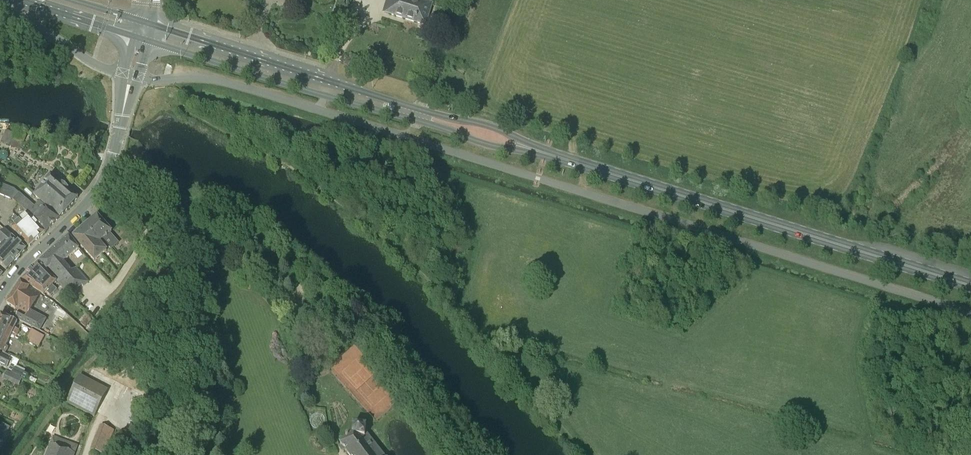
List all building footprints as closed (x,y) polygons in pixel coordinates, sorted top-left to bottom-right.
[(431,4),(419,0),(387,0),(383,12),(425,25),(431,4)] [(14,134),(5,130),(0,143),(20,151),(27,135),(16,130),(14,134)] [(60,193),(72,204),(78,198),(51,175),(42,185),(57,197),(60,193)] [(14,189),(3,185),(0,190),(0,191),(0,195),(13,200),(33,218),(46,231),(58,218),(45,207),(39,201),(35,206),(14,189)] [(59,218),(72,204),(60,193),(57,197),(42,185),(33,195),(59,218)] [(18,221),(37,239),(44,233),(27,214),(18,221)] [(103,239),(102,240),(115,255),(125,247),(121,242),(119,243),(110,233),(111,232),(97,216),(89,223),(103,239)] [(29,246),(37,239),(18,221),(12,227),(13,228),(29,246)] [(99,242),(102,240),(103,239),(89,223),(81,230),(102,254),(106,250),(99,242)] [(25,249),(4,230),(0,235),(0,243),(3,245),(0,248),(0,265),(6,270),(25,249)] [(94,261),(102,254),(81,230),(73,237),(94,261)] [(72,272),(63,262),(78,248),(69,236),(39,261),(70,297),(88,282),(76,268),(72,272)] [(50,296),(57,290),(52,285),(56,282),(38,262),(30,271),(21,281),(29,286),(43,295),(46,292),(50,296)] [(21,281),(20,280),(5,303),(20,311),(27,316),(30,310),(41,294),(29,287),(29,286),(21,281)] [(27,316),(20,311),(15,319),(40,332),(46,319),(30,310),(27,316)] [(12,333),(13,334),(12,335),(16,338),(19,331),(14,328),(17,323),(0,314),(0,315),(0,327),(12,333)] [(87,317),(80,323),(85,328),(91,321),(87,317)] [(12,333),(0,327),(0,352),(5,354),(5,353),(8,348),(5,346),(12,333)] [(38,348),(44,336),(31,330),(25,341),(38,348)] [(9,370),(13,361),(8,359),(10,356),(8,355),(5,354),(0,352),(0,366),(9,370)] [(22,378),(25,373),(24,372),(14,367),(12,372),(11,373),(22,378)] [(97,412),(108,390),(87,379),(79,375),(65,402),(94,417),(97,412)] [(365,434),(366,426),(352,424),(351,434),(340,443),(349,454),(382,454),(365,434)] [(104,454),(114,430),(104,426),(100,425),(91,450),(104,454)] [(77,446),(53,437),(45,454),(74,454),(77,446)]
